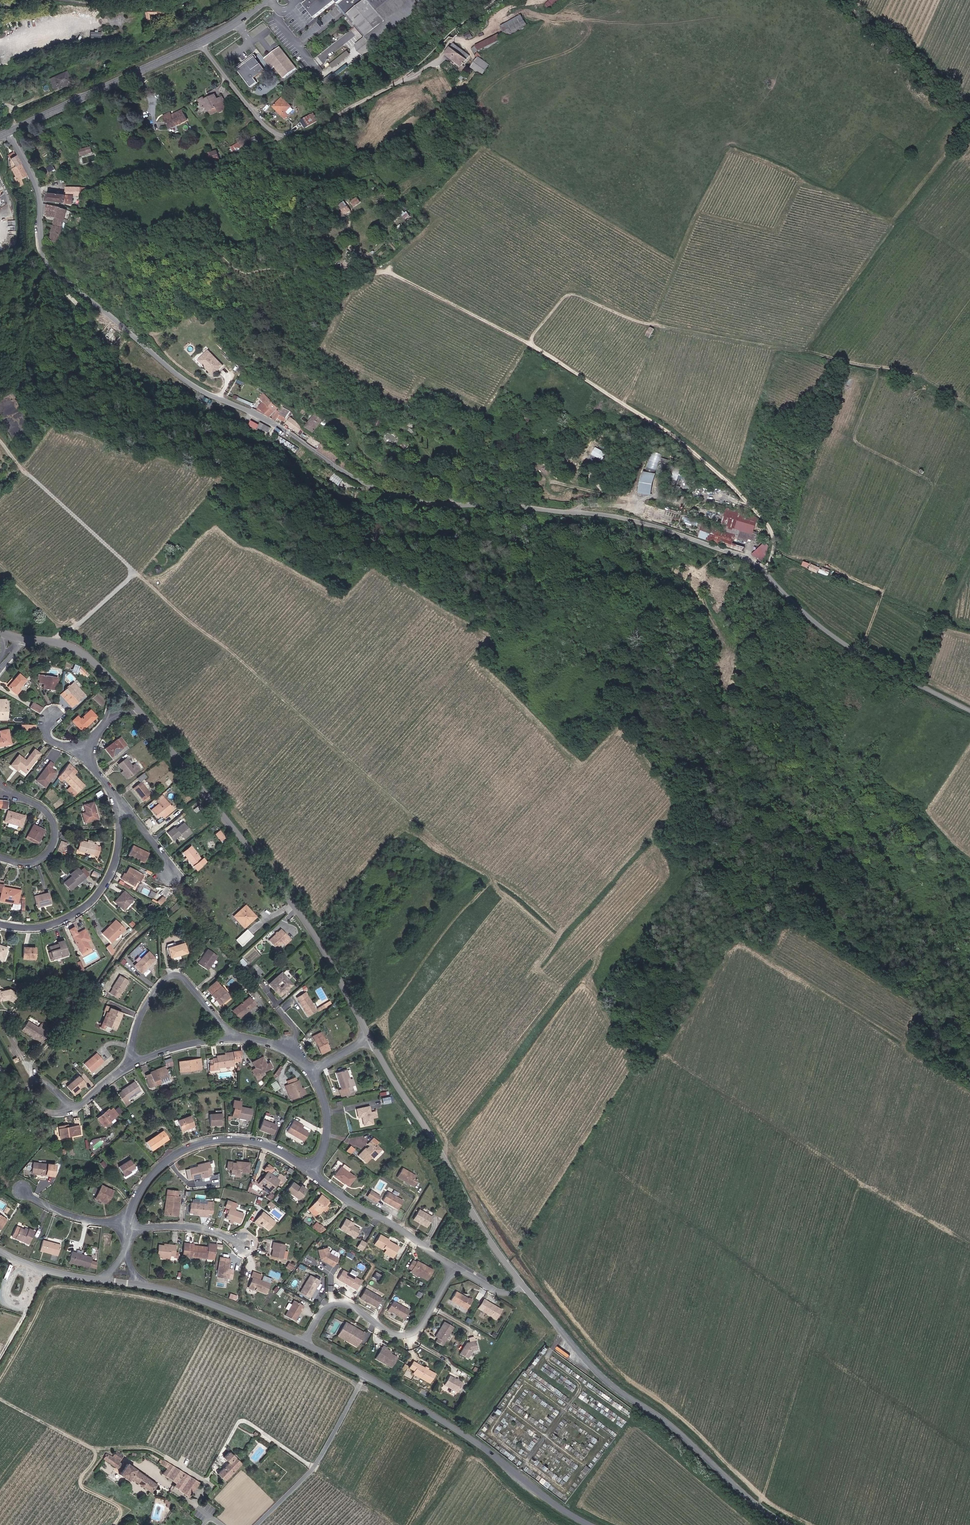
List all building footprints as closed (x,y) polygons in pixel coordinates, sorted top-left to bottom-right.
[(303,4),(315,18),(337,1),(336,0),(307,0),(303,4)] [(337,1),(365,37),(355,45),(364,56),(373,48),(429,4),(426,0),(336,0),(337,1)] [(545,4),(551,11),(563,0),(550,0),(545,4)] [(145,11),(148,24),(151,24),(150,15),(158,13),(158,16),(168,14),(167,10),(158,11),(158,9),(145,11)] [(504,27),(522,16),(521,15),(503,25),(504,27)] [(508,35),(526,24),(522,16),(504,27),(508,35)] [(479,50),(499,42),(499,34),(475,46),(472,50),(476,54),(479,50)] [(455,44),(447,53),(462,66),(463,65),(470,57),(455,44)] [(275,67),(283,78),(297,68),(281,46),(264,58),(272,69),(275,67)] [(348,51),(329,63),(332,67),(351,55),(348,51)] [(256,55),(237,67),(250,87),(258,81),(255,77),(266,70),(256,55)] [(490,65),(479,57),(472,67),(482,75),(490,65)] [(68,71),(50,79),(54,89),(72,81),(68,71)] [(328,81),(337,74),(335,71),(326,78),(328,81)] [(200,100),(203,108),(206,106),(208,111),(210,110),(212,114),(219,111),(220,112),(229,108),(223,96),(218,99),(216,95),(206,100),(205,98),(200,100)] [(283,98),(274,107),(286,118),(289,115),(287,113),(292,107),(283,98)] [(170,127),(188,119),(183,110),(173,114),(172,113),(165,116),(170,127)] [(301,119),(305,127),(318,121),(314,113),(301,119)] [(92,147),(80,150),(81,155),(94,152),(92,147)] [(219,153),(211,155),(213,162),(221,160),(219,153)] [(9,159),(13,169),(22,165),(16,155),(9,159)] [(22,165),(13,169),(17,176),(15,177),(20,187),(24,185),(21,179),(28,177),(22,165)] [(84,195),(88,191),(88,188),(69,187),(68,195),(51,194),(50,202),(75,205),(76,196),(83,197),(84,195)] [(63,243),(70,210),(46,204),(46,215),(59,218),(53,241),(63,243)] [(353,206),(347,210),(349,214),(356,211),(353,206)] [(205,359),(211,353),(210,351),(201,361),(205,364),(207,362),(205,359)] [(224,366),(211,353),(205,359),(207,362),(205,364),(215,375),(224,366)] [(258,410),(272,416),(279,407),(274,403),(275,402),(265,393),(260,398),(265,402),(258,410)] [(293,412),(287,408),(283,412),(282,414),(285,415),(282,418),(286,421),(293,412)] [(273,417),(278,421),(278,419),(280,417),(282,414),(283,412),(279,409),(273,417)] [(319,413),(310,427),(318,432),(327,419),(319,413)] [(291,419),(288,424),(300,433),(303,429),(298,425),(299,424),(291,419)] [(253,421),(250,425),(258,429),(259,427),(260,425),(253,421)] [(269,433),(272,428),(262,422),(260,425),(259,427),(269,433)] [(319,451),(346,468),(349,463),(323,445),(319,451)] [(653,495),(657,474),(645,472),(641,492),(653,495)] [(329,479),(338,485),(342,479),(334,473),(329,479)] [(705,524),(700,538),(744,551),(746,547),(736,544),(738,538),(757,544),(759,535),(756,534),(760,518),(728,508),(724,524),(727,525),(726,530),(705,524)] [(175,547),(176,544),(172,542),(171,545),(169,544),(164,553),(177,560),(182,551),(175,547)] [(766,542),(753,554),(763,561),(772,547),(766,542)] [(74,664),(71,671),(77,674),(78,672),(84,674),(86,669),(74,664)] [(20,673),(8,686),(15,692),(27,679),(20,673)] [(58,678),(41,676),(40,684),(44,684),(44,688),(56,690),(58,678)] [(70,695),(68,697),(75,705),(86,695),(74,683),(66,691),(70,695)] [(75,705),(68,697),(66,699),(73,707),(75,705)] [(0,700),(0,719),(7,720),(9,704),(7,704),(7,701),(0,700)] [(34,703),(31,709),(40,714),(43,708),(34,703)] [(78,716),(73,720),(82,730),(97,717),(91,710),(81,719),(78,716)] [(0,738),(0,747),(11,744),(8,730),(0,732),(1,737),(0,738)] [(117,740),(106,749),(113,757),(124,748),(117,740)] [(19,756),(12,767),(19,771),(21,768),(28,773),(42,753),(35,749),(27,761),(19,756)] [(128,759),(121,765),(125,770),(123,771),(129,779),(142,769),(138,764),(134,766),(128,759)] [(51,763),(37,780),(46,787),(57,772),(52,768),(54,765),(51,763)] [(71,765),(62,775),(79,793),(85,787),(75,775),(77,771),(71,765)] [(148,777),(146,774),(140,779),(142,782),(148,777)] [(142,783),(135,789),(145,801),(153,795),(142,783)] [(160,805),(152,811),(158,818),(164,813),(167,816),(175,810),(165,797),(158,803),(160,805)] [(95,803),(86,804),(88,811),(84,812),(86,821),(98,819),(95,803)] [(27,816),(9,811),(5,822),(23,827),(27,816)] [(176,828),(170,833),(175,840),(182,834),(186,839),(193,834),(184,823),(177,829),(176,828)] [(47,831),(35,825),(29,839),(40,844),(47,831)] [(223,841),(226,838),(221,832),(217,834),(223,841)] [(97,848),(97,846),(97,845),(82,843),(80,851),(96,854),(95,855),(100,856),(101,848),(97,848)] [(134,846),(130,855),(145,862),(149,854),(134,846)] [(198,872),(210,862),(205,857),(202,859),(191,846),(182,854),(198,872)] [(87,878),(82,871),(80,868),(71,874),(73,877),(66,882),(71,890),(87,878)] [(85,868),(82,871),(87,878),(91,875),(85,868)] [(142,882),(145,876),(131,868),(127,874),(125,873),(122,879),(137,887),(140,881),(142,882)] [(21,890),(4,887),(3,893),(2,902),(19,905),(21,890)] [(49,892),(34,896),(37,907),(52,903),(49,892)] [(126,892),(117,901),(126,910),(135,900),(126,892)] [(162,907),(168,901),(164,897),(158,902),(162,907)] [(247,905),(243,909),(244,910),(239,916),(244,921),(243,922),(246,926),(257,917),(247,905)] [(244,910),(243,909),(236,915),(238,917),(243,922),(244,921),(239,916),(244,910)] [(116,920),(107,930),(109,932),(116,924),(119,927),(121,925),(116,920)] [(109,932),(107,930),(103,933),(112,942),(125,929),(121,925),(119,927),(116,924),(109,932)] [(83,954),(92,949),(88,942),(91,940),(85,929),(79,933),(75,927),(69,930),(83,954)] [(282,929),(270,940),(277,948),(283,943),(286,945),(292,940),(282,929)] [(248,930),(241,937),(247,943),(254,936),(248,930)] [(60,955),(61,958),(68,956),(64,940),(57,942),(58,945),(50,947),(53,957),(60,955)] [(185,943),(169,948),(172,958),(189,953),(185,943)] [(108,948),(113,954),(116,951),(112,945),(108,948)] [(36,947),(24,947),(23,959),(36,960),(36,947)] [(209,950),(200,964),(209,970),(218,956),(209,950)] [(149,953),(135,966),(143,974),(156,961),(149,953)] [(75,966),(80,977),(81,977),(86,975),(81,963),(75,966)] [(290,989),(291,989),(295,985),(283,973),(271,984),(282,997),(287,993),(286,992),(290,989)] [(120,977),(113,989),(115,990),(112,994),(119,999),(129,982),(120,977)] [(230,996),(217,982),(208,990),(220,1004),(230,996)] [(9,1000),(13,1003),(17,994),(10,989),(1,991),(0,991),(0,1001),(9,1000)] [(306,993),(298,998),(309,1016),(317,1010),(306,993)] [(26,995),(22,1001),(27,1004),(31,998),(26,995)] [(249,997),(234,1010),(241,1018),(256,1005),(249,997)] [(122,1015),(110,1010),(107,1017),(108,1018),(105,1027),(116,1031),(122,1015)] [(30,1021),(24,1031),(33,1036),(32,1038),(43,1044),(49,1033),(51,1030),(42,1025),(40,1028),(30,1021)] [(322,1034),(315,1037),(322,1055),(330,1052),(322,1034)] [(241,1061),(240,1051),(233,1052),(233,1054),(226,1055),(216,1056),(216,1058),(212,1059),(213,1070),(219,1070),(219,1067),(234,1065),(234,1061),(241,1061)] [(97,1054),(85,1067),(92,1075),(105,1063),(97,1054)] [(256,1075),(263,1072),(273,1067),(270,1062),(267,1064),(263,1057),(253,1061),(256,1067),(253,1069),(256,1075)] [(172,1058),(165,1060),(167,1067),(174,1065),(172,1058)] [(199,1069),(198,1059),(181,1061),(182,1071),(199,1069)] [(277,1078),(283,1068),(279,1065),(273,1076),(277,1078)] [(160,1080),(169,1076),(165,1067),(150,1074),(151,1076),(147,1078),(152,1087),(156,1086),(156,1087),(161,1084),(160,1080)] [(353,1086),(351,1080),(347,1069),(337,1073),(343,1090),(341,1090),(343,1097),(349,1094),(347,1088),(353,1086)] [(79,1076),(67,1087),(74,1095),(86,1085),(79,1076)] [(171,1080),(169,1076),(160,1080),(161,1084),(171,1080)] [(297,1077),(291,1079),(293,1083),(289,1085),(292,1091),(289,1093),(292,1100),(306,1095),(303,1089),(300,1081),(299,1081),(297,1077)] [(123,1092),(120,1094),(127,1106),(131,1104),(128,1099),(141,1090),(136,1082),(123,1091),(123,1092)] [(243,1101),(234,1099),(232,1108),(235,1109),(234,1115),(251,1119),(254,1109),(242,1106),(243,1101)] [(370,1106),(358,1109),(359,1118),(363,1117),(365,1125),(373,1123),(372,1118),(371,1112),(370,1106)] [(110,1111),(108,1109),(98,1119),(105,1127),(116,1118),(119,1115),(114,1108),(110,1111)] [(223,1114),(211,1114),(211,1125),(223,1124),(223,1114)] [(193,1115),(179,1120),(183,1131),(197,1126),(193,1115)] [(266,1116),(261,1129),(273,1134),(277,1125),(272,1124),(274,1118),(266,1116)] [(76,1127),(69,1128),(61,1129),(62,1140),(83,1136),(81,1126),(83,1126),(81,1118),(75,1119),(76,1127)] [(294,1124),(289,1132),(303,1141),(308,1132),(302,1128),(294,1124)] [(164,1131),(148,1142),(154,1150),(169,1140),(164,1131)] [(376,1147),(378,1145),(381,1142),(375,1136),(367,1144),(370,1146),(360,1156),(367,1163),(373,1157),(374,1158),(380,1152),(376,1147)] [(100,1137),(90,1141),(93,1149),(103,1145),(100,1137)] [(57,1164),(35,1162),(33,1174),(55,1176),(57,1164)] [(130,1162),(118,1169),(123,1178),(131,1174),(129,1172),(133,1169),(130,1162)] [(206,1162),(207,1165),(187,1170),(189,1179),(210,1175),(209,1173),(212,1172),(210,1162),(206,1162)] [(238,1163),(227,1163),(227,1169),(230,1169),(230,1172),(233,1172),(233,1175),(240,1175),(240,1172),(247,1172),(247,1163),(238,1162),(238,1163)] [(343,1163),(341,1166),(349,1172),(351,1169),(343,1163)] [(349,1172),(341,1166),(335,1176),(350,1187),(357,1177),(349,1172)] [(265,1175),(261,1180),(257,1186),(263,1190),(268,1194),(275,1184),(277,1185),(282,1178),(279,1175),(274,1181),(268,1176),(271,1170),(265,1167),(262,1173),(265,1175)] [(404,1168),(399,1177),(415,1186),(419,1181),(415,1179),(417,1176),(404,1168)] [(105,1198),(110,1200),(114,1190),(102,1185),(96,1198),(104,1201),(105,1198)] [(302,1196),(297,1192),(290,1186),(285,1193),(297,1203),(302,1196)] [(177,1196),(179,1196),(179,1191),(168,1190),(167,1201),(169,1201),(168,1215),(179,1216),(181,1203),(176,1202),(177,1196)] [(372,1191),(369,1196),(377,1202),(381,1196),(372,1191)] [(389,1192),(384,1200),(398,1209),(404,1200),(389,1192)] [(200,1216),(207,1217),(208,1214),(213,1214),(214,1202),(210,1202),(210,1205),(200,1204),(200,1199),(193,1199),(193,1203),(192,1203),(191,1213),(200,1213),(200,1216)] [(319,1199),(306,1215),(312,1219),(315,1216),(314,1216),(325,1204),(319,1199)] [(238,1204),(228,1200),(226,1206),(231,1208),(227,1218),(241,1223),(244,1213),(236,1210),(238,1204)] [(274,1207),(269,1203),(265,1209),(270,1212),(274,1207)] [(328,1206),(325,1204),(314,1216),(315,1216),(317,1218),(328,1206)] [(422,1207),(416,1217),(430,1225),(436,1215),(422,1207)] [(264,1212),(258,1219),(270,1230),(276,1222),(264,1212)] [(1,1214),(0,1216),(0,1229),(1,1230),(8,1218),(1,1214)] [(344,1224),(338,1233),(353,1242),(357,1234),(351,1230),(352,1228),(344,1224)] [(28,1231),(23,1229),(17,1227),(13,1237),(29,1244),(35,1231),(30,1228),(28,1231)] [(385,1250),(383,1253),(393,1258),(400,1245),(380,1234),(374,1244),(385,1250)] [(61,1245),(45,1239),(42,1250),(58,1255),(61,1245)] [(361,1239),(356,1247),(362,1250),(367,1242),(361,1239)] [(195,1259),(213,1262),(215,1247),(207,1246),(207,1250),(194,1248),(194,1245),(184,1244),(182,1258),(189,1259),(195,1259)] [(282,1260),(284,1252),(285,1246),(275,1244),(272,1258),(282,1260)] [(176,1248),(171,1247),(170,1250),(164,1249),(158,1248),(157,1259),(162,1259),(169,1260),(169,1259),(174,1259),(176,1248)] [(328,1247),(319,1249),(321,1259),(334,1267),(339,1259),(329,1252),(328,1247)] [(89,1265),(96,1267),(97,1261),(91,1259),(92,1257),(72,1252),(69,1263),(89,1268),(89,1265)] [(231,1259),(222,1257),(219,1277),(228,1278),(231,1259)] [(428,1281),(433,1270),(417,1262),(416,1263),(413,1261),(409,1269),(412,1270),(412,1272),(414,1273),(415,1272),(420,1275),(420,1277),(428,1281)] [(343,1269),(338,1278),(350,1286),(356,1277),(343,1269)] [(270,1284),(260,1280),(262,1275),(254,1272),(251,1277),(252,1278),(249,1286),(266,1293),(270,1284)] [(320,1280),(311,1275),(300,1292),(309,1297),(320,1280)] [(365,1289),(360,1298),(376,1307),(382,1298),(365,1289)] [(468,1309),(474,1299),(470,1298),(469,1298),(457,1291),(452,1300),(468,1309)] [(295,1300),(286,1315),(295,1321),(304,1306),(295,1300)] [(394,1301),(388,1311),(392,1313),(393,1312),(405,1319),(410,1310),(394,1301)] [(498,1319),(503,1309),(488,1301),(483,1310),(498,1319)] [(443,1346),(454,1327),(445,1322),(436,1337),(439,1339),(437,1342),(443,1346)] [(347,1323),(342,1332),(351,1337),(349,1341),(358,1347),(366,1334),(347,1323)] [(351,1337),(342,1332),(340,1336),(349,1341),(351,1337)] [(478,1349),(476,1340),(467,1343),(461,1354),(469,1358),(473,1350),(478,1349)] [(384,1345),(377,1358),(392,1366),(398,1356),(390,1352),(390,1350),(387,1348),(387,1347),(384,1345)] [(575,1359),(563,1350),(561,1353),(573,1362),(575,1359)] [(436,1373),(414,1361),(411,1367),(416,1370),(414,1373),(431,1382),(436,1373)] [(450,1379),(445,1388),(459,1395),(464,1386),(450,1379)] [(113,1456),(107,1452),(103,1458),(106,1459),(122,1470),(126,1465),(120,1461),(125,1455),(117,1450),(113,1456)] [(218,1473),(226,1480),(243,1464),(229,1451),(224,1457),(229,1462),(218,1473)] [(176,1483),(174,1486),(189,1497),(200,1482),(165,1461),(162,1465),(167,1468),(162,1474),(167,1478),(167,1477),(176,1483)] [(122,1470),(120,1474),(128,1480),(129,1478),(151,1492),(157,1484),(127,1464),(126,1465),(122,1470)]
